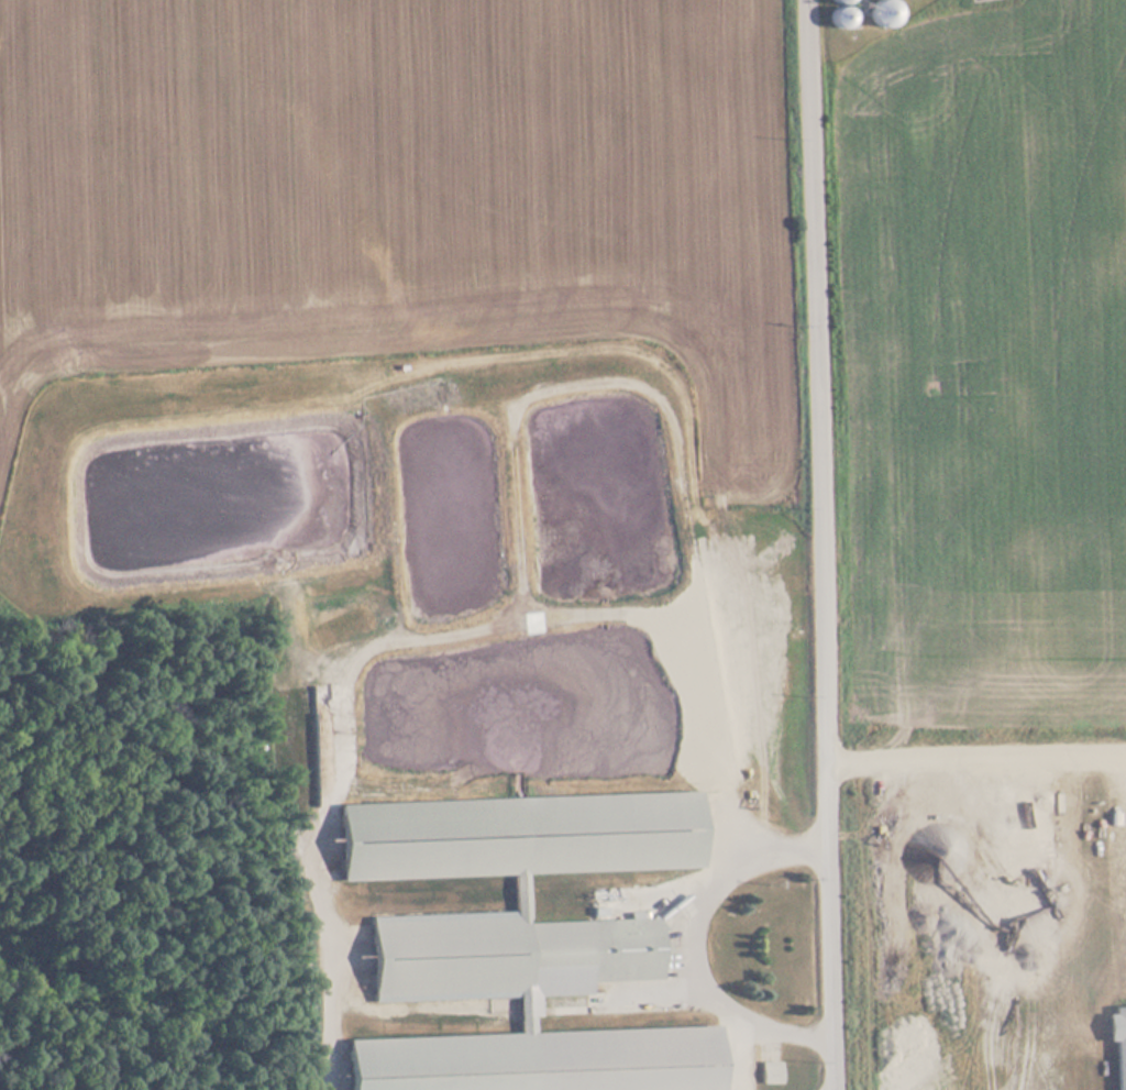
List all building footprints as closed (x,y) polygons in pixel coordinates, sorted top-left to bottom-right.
[(893,3),(874,4),(876,29),(894,28),(893,3)] [(850,10),(832,13),(834,30),(852,27),(850,10)] [(662,944),(661,920),(529,922),(528,873),(704,870),(702,795),(338,801),(339,880),(515,878),(515,919),(370,922),(371,997),(518,994),(519,1035),(346,1038),(347,1089),(721,1089),(720,1028),(534,1031),(534,1004),(544,1004),(544,983),(665,981),(664,944),(662,944)] [(761,1083),(779,1083),(779,1062),(761,1062),(761,1083)]
